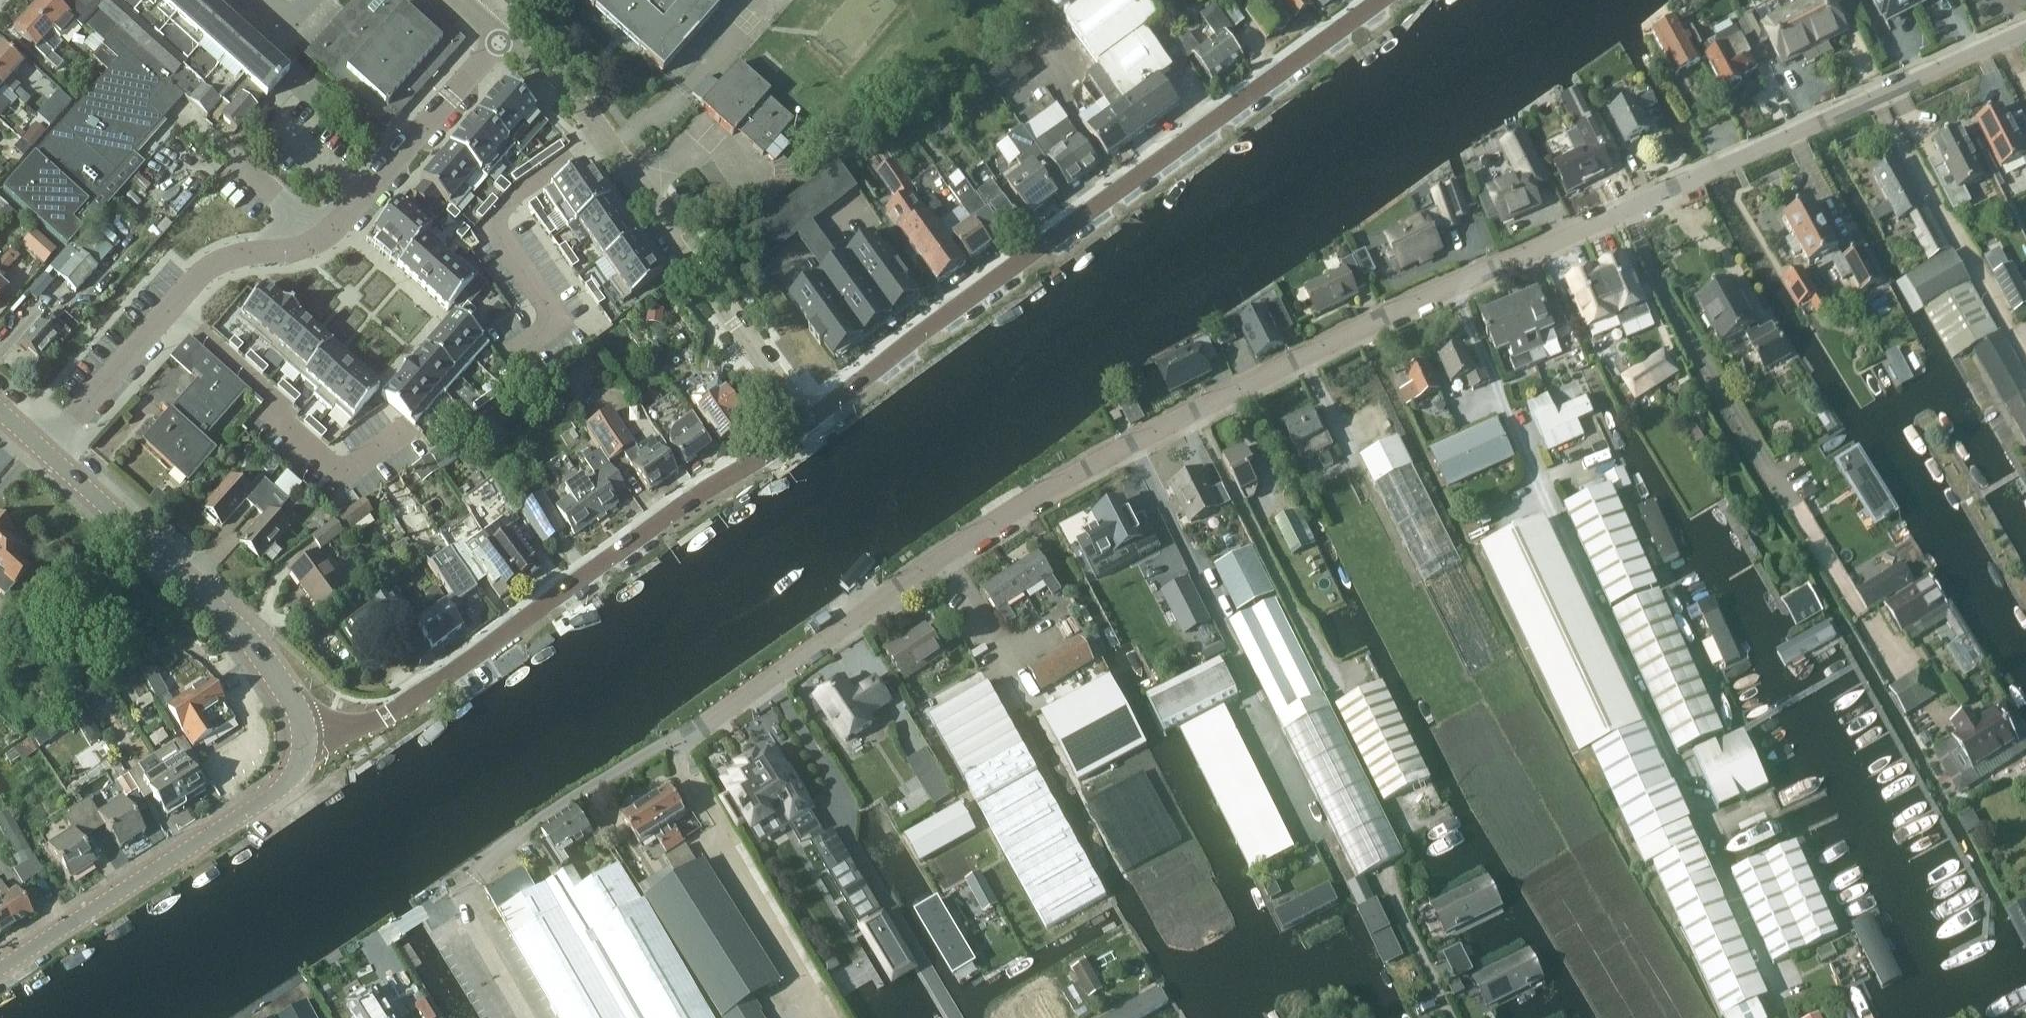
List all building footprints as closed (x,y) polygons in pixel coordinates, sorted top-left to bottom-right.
[(30,11),(52,31),(62,40),(77,24),(81,27),(91,16),(85,12),(72,0),(65,0),(60,6),(53,0),(40,0),(30,11)] [(85,12),(95,1),(94,0),(72,0),(85,12)] [(97,9),(119,28),(144,0),(105,0),(97,9)] [(206,0),(144,0),(119,28),(173,76),(227,18),(206,0)] [(358,104),(386,130),(466,41),(420,0),(354,0),(304,55),(358,104)] [(592,10),(594,9),(639,49),(637,51),(662,73),(719,8),(710,0),(581,0),(592,10)] [(1050,3),(1059,12),(1075,0),(1046,0),(1050,3)] [(1147,0),(1075,0),(1059,12),(1069,21),(1066,23),(1100,69),(1089,77),(1107,101),(1119,92),(1147,130),(1181,105),(1161,78),(1172,70),(1146,35),(1163,22),(1147,0)] [(1245,21),(1236,9),(1241,5),(1238,0),(1232,0),(1221,9),(1235,29),(1245,21)] [(1278,32),(1282,32),(1286,29),(1288,25),(1290,23),(1280,11),(1287,6),(1296,19),(1312,7),(1307,0),(1268,0),(1248,14),(1267,40),(1278,32)] [(1820,59),(1789,0),(1777,0),(1785,17),(1763,28),(1755,12),(1744,18),(1758,45),(1769,40),(1782,65),(1802,55),(1803,56),(1806,61),(1812,58),(1815,62),(1820,59)] [(1843,0),(1789,0),(1820,59),(1825,57),(1822,52),(1829,49),(1827,44),(1826,43),(1846,32),(1833,7),(1843,1),(1843,0)] [(1911,7),(1907,0),(1873,0),(1881,15),(1889,11),(1892,17),(1911,7)] [(1218,38),(1202,51),(1188,32),(1175,41),(1187,58),(1193,53),(1214,81),(1244,59),(1231,41),(1238,36),(1217,7),(1202,18),(1218,38)] [(117,60),(2,190),(68,248),(83,231),(85,232),(145,164),(132,153),(161,119),(146,106),(172,77),(173,76),(119,28),(97,9),(81,27),(91,36),(102,46),(112,55),(117,60)] [(52,31),(30,11),(14,29),(57,68),(63,62),(51,51),(51,50),(42,42),(52,31)] [(227,18),(173,76),(167,82),(188,101),(247,36),(227,18)] [(1677,18),(1652,30),(1675,74),(1700,61),(1677,18)] [(1698,25),(1688,30),(1697,48),(1708,43),(1698,25)] [(1722,47),(1705,57),(1724,90),(1726,89),(1726,90),(1734,90),(1738,84),(1738,83),(1741,81),(1739,78),(1756,69),(1739,40),(1734,29),(1717,38),(1722,47)] [(247,36),(188,101),(206,117),(266,53),(247,36)] [(0,45),(0,82),(25,105),(31,99),(18,88),(20,86),(10,78),(22,64),(0,45)] [(102,46),(92,57),(102,66),(103,66),(109,59),(109,58),(112,55),(102,46)] [(266,53),(206,117),(208,118),(211,115),(218,121),(222,117),(237,130),(257,106),(254,104),(264,94),(267,96),(288,73),(266,53)] [(701,106),(701,107),(718,121),(733,135),(739,127),(756,142),(752,146),(763,155),(793,121),(766,97),(770,93),(738,65),(701,106)] [(1014,82),(1006,71),(992,81),(1000,91),(1014,82)] [(3,86),(11,94),(18,101),(24,106),(25,105),(0,82),(0,89),(3,86)] [(505,85),(477,116),(513,147),(513,148),(541,117),(505,85)] [(1585,146),(1553,162),(1568,192),(1611,170),(1604,157),(1616,151),(1583,88),(1561,99),(1585,146)] [(49,127),(71,103),(58,91),(36,115),(49,127)] [(1634,96),(1609,110),(1625,143),(1627,142),(1631,145),(1639,141),(1639,139),(1638,136),(1649,130),(1640,111),(1654,104),(1648,91),(1635,98),(1634,96)] [(1119,92),(1107,101),(1115,112),(1108,117),(1128,144),(1147,130),(1119,92)] [(0,98),(0,116),(9,106),(0,98)] [(1128,144),(1108,117),(1099,105),(1082,118),(1091,130),(1089,131),(1109,158),(1128,144)] [(1976,121),(2001,170),(2022,160),(2025,168),(2025,126),(2014,132),(2002,108),(1976,121)] [(477,116),(450,147),(477,170),(486,179),(513,147),(477,116)] [(21,139),(31,148),(45,132),(36,123),(21,139)] [(1100,165),(1077,135),(1069,123),(1058,131),(1070,146),(1065,150),(1085,176),(1100,165)] [(1023,170),(1008,182),(1032,214),(1057,196),(1039,172),(1049,164),(1043,155),(1036,146),(1023,130),(1008,142),(1021,159),(1017,162),(1023,170)] [(1934,173),(1954,212),(1971,204),(1963,190),(1984,179),(1959,130),(1934,143),(1946,167),(1934,173)] [(1524,134),(1512,140),(1503,145),(1519,176),(1489,189),(1501,218),(1512,213),(1514,217),(1539,207),(1532,189),(1548,181),(1524,134)] [(1057,151),(1053,153),(1050,149),(1053,147),(1046,139),(1039,144),(1036,146),(1043,155),(1045,153),(1048,157),(1070,187),(1085,176),(1065,150),(1059,154),(1057,151)] [(557,142),(548,149),(552,155),(562,148),(557,142)] [(450,147),(436,164),(463,187),(477,170),(450,147)] [(552,155),(548,149),(539,155),(544,162),(552,155)] [(544,162),(539,155),(530,162),(535,169),(544,162)] [(930,215),(924,207),(914,193),(913,193),(911,190),(914,187),(896,161),(879,173),(899,201),(892,206),(893,207),(888,211),(899,227),(907,231),(913,239),(909,241),(939,283),(967,263),(951,241),(940,226),(932,214),(930,215)] [(1872,174),(1889,204),(1899,222),(1908,217),(1916,231),(1912,234),(1928,261),(1949,250),(1926,207),(1922,208),(1896,161),(1872,174)] [(530,162),(521,169),(525,176),(535,169),(530,162)] [(436,164),(421,180),(424,183),(432,190),(440,197),(448,204),(463,187),(436,164)] [(824,175),(841,197),(854,188),(857,191),(858,191),(839,164),(824,175)] [(583,167),(543,194),(567,229),(577,222),(607,201),(583,167)] [(521,169),(511,177),(516,183),(525,176),(521,169)] [(824,175),(810,185),(827,207),(841,197),(824,175)] [(500,178),(494,186),(504,194),(511,187),(500,178)] [(994,181),(979,192),(1008,232),(1023,221),(994,181)] [(424,183),(419,188),(427,196),(432,190),(424,183)] [(1008,232),(979,192),(975,195),(967,183),(956,191),(953,187),(950,189),(964,208),(975,223),(978,221),(994,243),(1008,232)] [(1397,225),(1399,228),(1384,235),(1391,252),(1387,254),(1395,271),(1418,261),(1420,264),(1432,259),(1430,255),(1441,250),(1433,233),(1445,227),(1446,229),(1458,225),(1456,218),(1467,214),(1456,183),(1430,192),(1436,209),(1424,215),(1422,212),(1397,225)] [(796,195),(813,218),(827,207),(810,185),(796,195)] [(419,188),(414,194),(422,202),(427,196),(419,188)] [(427,196),(422,202),(430,208),(440,197),(432,190),(427,196)] [(782,206),(799,228),(813,218),(796,195),(782,206)] [(494,198),(485,205),(490,211),(498,203),(494,198)] [(542,211),(534,201),(528,205),(535,215),(542,211)] [(607,201),(577,222),(590,241),(620,220),(607,201)] [(1813,203),(1784,219),(1784,220),(1794,237),(1786,242),(1794,257),(1802,252),(1809,265),(1808,265),(1809,266),(1815,263),(1817,269),(1832,261),(1842,280),(1852,275),(1861,292),(1861,293),(1881,283),(1881,282),(1880,282),(1863,249),(1862,248),(1841,259),(1836,252),(1839,250),(1838,249),(1829,233),(1830,233),(1829,232),(1828,232),(1825,225),(1824,224),(1813,204),(1814,204),(1813,203)] [(398,204),(367,240),(398,267),(422,240),(429,231),(398,204)] [(485,205),(476,213),(481,219),(490,211),(485,205)] [(768,216),(785,238),(799,228),(782,206),(768,216)] [(451,207),(446,213),(455,221),(460,215),(451,207)] [(964,208),(940,226),(951,241),(957,237),(973,258),(991,245),(975,223),(964,208)] [(542,211),(535,216),(542,225),(548,221),(542,211)] [(754,226),(771,249),(785,238),(768,216),(754,226)] [(620,220),(590,241),(603,259),(633,238),(620,220)] [(548,221),(542,225),(548,235),(555,230),(548,221)] [(464,226),(456,235),(462,240),(469,231),(464,226)] [(771,249),(754,226),(740,237),(760,263),(761,262),(758,258),(771,249)] [(34,229),(21,243),(45,264),(58,251),(34,229)] [(75,291),(97,268),(113,250),(89,229),(73,246),(80,253),(59,276),(65,281),(75,291)] [(875,237),(879,242),(852,261),(848,256),(846,258),(848,261),(841,266),(835,258),(823,266),(829,274),(822,280),(820,277),(818,279),(821,284),(795,303),(791,298),(790,299),(835,359),(920,296),(876,236),(875,237)] [(633,238),(603,259),(617,278),(646,257),(633,238)] [(422,240),(398,267),(415,282),(438,255),(422,240)] [(565,243),(558,247),(565,257),(571,253),(565,243)] [(474,251),(467,255),(474,265),(480,261),(474,251)] [(1905,278),(1924,310),(1952,360),(1972,350),(2025,445),(2025,377),(2001,332),(1999,333),(1952,251),(1905,278)] [(14,262),(6,254),(0,261),(0,271),(4,274),(14,262)] [(572,254),(565,258),(572,268),(578,264),(572,254)] [(438,255),(415,282),(431,296),(454,270),(454,269),(438,255)] [(1599,269),(1597,270),(1621,328),(1630,324),(1625,313),(1645,305),(1624,256),(1621,258),(1620,256),(1617,255),(1602,262),(1601,264),(1602,266),(1598,268),(1599,269)] [(646,257),(617,278),(630,297),(659,276),(646,257)] [(1357,295),(1355,290),(1365,285),(1352,257),(1340,263),(1343,268),(1303,287),(1317,314),(1357,295)] [(2024,286),(2020,288),(2009,267),(1994,275),(2013,314),(2025,307),(2025,285),(2024,286)] [(1621,328),(1597,270),(1595,271),(1594,269),(1590,271),(1590,269),(1587,268),(1572,274),(1571,277),(1571,279),(1568,281),(1588,329),(1616,317),(1620,328),(1621,328)] [(454,270),(431,296),(447,310),(470,284),(454,270)] [(1817,297),(1802,270),(1783,282),(1798,309),(1808,303),(1816,315),(1833,305),(1824,292),(1817,297)] [(1731,279),(1696,298),(1722,344),(1745,331),(1749,340),(1751,339),(1756,349),(1753,350),(1764,369),(1789,356),(1779,335),(1778,336),(1772,326),(1759,333),(1755,326),(1756,325),(1731,279)] [(591,280),(584,285),(591,295),(598,290),(591,280)] [(266,287),(242,314),(258,328),(282,302),(266,287)] [(598,290),(591,295),(598,306),(605,301),(598,290)] [(1537,293),(1509,304),(1530,354),(1535,365),(1549,359),(1544,349),(1558,342),(1552,329),(1565,324),(1556,303),(1544,309),(1537,293)] [(282,302),(258,328),(275,343),(298,316),(299,315),(283,301),(282,302)] [(1284,343),(1278,333),(1292,326),(1280,301),(1239,321),(1256,357),(1284,343)] [(1509,304),(1498,309),(1481,316),(1498,355),(1509,350),(1513,359),(1510,360),(1515,374),(1535,365),(1530,354),(1509,304)] [(477,314),(468,306),(463,312),(462,312),(471,320),(472,320),(477,314)] [(20,343),(39,360),(58,339),(63,344),(71,335),(47,313),(20,343)] [(454,315),(439,332),(467,356),(481,339),(454,315)] [(298,316),(275,343),(291,357),(314,330),(298,316)] [(314,330),(291,357),(307,371),(327,349),(331,345),(314,330)] [(439,332),(425,348),(452,372),(467,356),(439,332)] [(234,338),(228,344),(237,352),(243,346),(234,338)] [(1158,368),(1170,392),(1210,373),(1205,363),(1217,357),(1208,338),(1195,345),(1197,349),(1158,368)] [(188,340),(171,359),(196,381),(141,442),(187,484),(216,450),(204,439),(247,391),(188,340)] [(1439,358),(1451,384),(1466,377),(1472,391),(1489,383),(1481,366),(1473,370),(1463,347),(1439,358)] [(425,348),(411,364),(438,388),(452,372),(425,348)] [(307,371),(304,375),(321,389),(344,363),(327,349),(307,371)] [(250,352),(245,358),(254,366),(259,360),(250,352)] [(1677,373),(1664,353),(1644,366),(1656,386),(1677,373)] [(259,360),(254,366),(263,374),(268,369),(259,360)] [(344,363),(321,389),(337,404),(337,403),(360,378),(344,363)] [(410,363),(396,380),(397,381),(424,404),(438,388),(411,364),(410,363)] [(1408,406),(1440,392),(1427,364),(1406,373),(1412,387),(1402,392),(1408,406)] [(1656,386),(1644,366),(1623,379),(1636,399),(1656,386)] [(512,375),(503,382),(507,389),(517,381),(512,375)] [(360,378),(337,403),(353,417),(376,391),(360,378)] [(736,406),(731,399),(729,397),(724,391),(717,382),(706,380),(686,394),(691,401),(695,406),(698,409),(697,410),(720,441),(740,426),(733,417),(740,412),(735,406),(736,406)] [(397,381),(382,397),(409,421),(424,404),(397,381)] [(285,396),(291,390),(282,382),(276,389),(285,396)] [(1573,387),(1549,399),(1555,412),(1579,401),(1573,387)] [(300,397),(291,390),(285,396),(295,404),(300,397)] [(492,391),(483,398),(487,405),(497,397),(492,391)] [(1543,437),(1593,414),(1585,398),(1579,401),(1555,412),(1549,399),(1547,395),(1528,405),(1543,437)] [(483,398),(473,406),(477,412),(487,405),(483,398)] [(640,455),(636,450),(656,436),(635,406),(615,420),(610,413),(586,430),(609,463),(622,453),(649,491),(677,472),(659,447),(650,453),(648,449),(640,455)] [(1138,409),(1126,415),(1131,425),(1143,419),(1138,409)] [(1296,449),(1303,463),(1334,448),(1326,432),(1322,434),(1311,413),(1284,426),(1296,449)] [(685,466),(710,448),(697,431),(701,428),(692,415),(677,426),(673,429),(671,432),(670,435),(670,440),(670,443),(673,448),(685,466)] [(460,423),(455,417),(446,424),(451,430),(460,423)] [(309,418),(303,424),(312,432),(318,425),(309,418)] [(451,430),(446,424),(436,431),(441,438),(451,430)] [(1492,453),(1497,464),(1512,457),(1497,424),(1432,453),(1447,486),(1470,476),(1465,465),(1492,453)] [(318,425),(312,432),(322,439),(327,434),(318,425)] [(1686,431),(1695,445),(1703,440),(1694,425),(1686,431)] [(1374,484),(1375,484),(1413,465),(1399,437),(1360,456),(1374,484)] [(438,468),(455,456),(446,443),(429,456),(438,468)] [(1244,447),(1223,458),(1245,502),(1254,498),(1258,488),(1254,478),(1258,476),(1244,447)] [(271,477),(279,468),(270,459),(262,469),(271,477)] [(1413,465),(1375,484),(1470,674),(1509,654),(1413,465)] [(1611,472),(1620,488),(1633,481),(1624,465),(1611,472)] [(612,496),(624,488),(609,467),(596,476),(599,480),(588,487),(582,480),(563,493),(569,501),(557,510),(575,535),(617,504),(612,496)] [(1192,523),(1220,509),(1201,470),(1172,484),(1192,523)] [(290,493),(298,484),(286,474),(278,483),(290,493)] [(244,500),(254,508),(272,487),(261,477),(247,492),(230,477),(201,509),(221,526),(244,500)] [(403,503),(413,495),(399,477),(379,493),(392,511),(403,504),(403,503)] [(462,502),(472,516),(518,580),(525,575),(528,579),(541,570),(522,544),(532,537),(492,481),(462,502)] [(1658,587),(1615,493),(1611,486),(1565,507),(1613,608),(1658,587)] [(272,487),(254,508),(262,516),(239,542),(259,560),(287,528),(274,516),(288,501),(272,487)] [(1896,496),(1878,507),(1907,555),(1924,545),(1896,496)] [(320,549),(342,534),(375,510),(367,498),(333,521),(312,537),(320,549)] [(534,500),(523,506),(544,542),(555,536),(534,500)] [(1102,528),(1077,541),(1097,580),(1139,558),(1160,548),(1148,523),(1137,529),(1123,500),(1095,515),(1102,528)] [(1638,508),(1664,564),(1679,557),(1654,501),(1638,508)] [(1298,510),(1276,521),(1293,555),(1315,544),(1298,510)] [(472,516),(441,537),(469,576),(480,569),(501,598),(515,589),(511,584),(518,580),(472,516)] [(1485,547),(1499,577),(1581,750),(1642,722),(1544,519),(1485,547)] [(0,566),(0,591),(4,595),(27,569),(18,561),(26,552),(10,537),(13,533),(0,521),(0,564),(1,565),(0,566)] [(1237,611),(1274,593),(1251,547),(1214,565),(1237,611)] [(318,609),(344,591),(317,553),(291,571),(318,609)] [(1010,572),(1025,594),(1043,582),(1053,597),(1062,590),(1053,576),(1052,576),(1038,553),(1010,572)] [(460,629),(451,616),(462,608),(458,603),(474,591),(452,558),(434,571),(455,600),(445,607),(416,627),(431,649),(460,629)] [(1016,620),(1007,606),(1025,594),(1010,572),(983,590),(998,612),(999,612),(1007,625),(1016,620)] [(1903,632),(1947,606),(1929,577),(1885,605),(1902,633),(1903,632)] [(1885,580),(1868,590),(1876,604),(1893,593),(1885,580)] [(1187,582),(1166,593),(1185,632),(1207,621),(1187,582)] [(1681,753),(1726,732),(1661,592),(1615,613),(1681,753)] [(358,640),(383,622),(388,628),(402,618),(386,596),(341,628),(350,640),(356,636),(358,640)] [(1799,623),(1819,611),(1810,597),(1790,609),(1799,623)] [(22,608),(26,612),(32,605),(25,599),(22,603),(22,608)] [(1713,599),(1698,606),(1725,666),(1741,660),(1713,599)] [(1277,718),(1323,695),(1275,600),(1229,623),(1277,718)] [(827,613),(814,622),(820,630),(833,621),(827,613)] [(3,617),(0,620),(0,637),(11,624),(3,617)] [(1777,652),(1785,666),(1835,637),(1827,623),(1777,652)] [(906,681),(946,655),(926,626),(887,652),(906,681)] [(1029,670),(1040,690),(1093,661),(1081,640),(1029,670)] [(1166,736),(1177,730),(1179,729),(1224,707),(1239,699),(1220,661),(1147,698),(1166,736)] [(1938,693),(1923,669),(1891,690),(1906,714),(1938,693)] [(165,685),(156,691),(157,692),(152,696),(156,704),(170,693),(188,681),(182,672),(165,685)] [(1110,677),(1042,713),(1079,782),(1146,745),(1110,677)] [(844,680),(817,698),(845,742),(873,724),(868,716),(890,702),(875,680),(860,690),(861,692),(854,696),(844,680)] [(209,681),(194,691),(169,707),(181,729),(181,730),(192,747),(234,720),(209,681)] [(988,684),(929,717),(969,788),(978,805),(1037,771),(988,684)] [(1384,801),(1430,778),(1383,684),(1336,707),(1384,801)] [(1323,695),(1277,718),(1357,880),(1404,856),(1323,695)] [(1249,871),(1295,848),(1224,707),(1179,729),(1249,871)] [(1954,722),(1961,733),(1953,738),(1974,771),(2008,750),(2010,755),(2013,755),(2025,747),(2025,745),(2025,744),(2017,730),(2014,730),(2010,732),(1997,710),(1976,723),(1970,713),(1954,722)] [(1758,1002),(1770,997),(1645,726),(1593,750),(1646,867),(1654,864),(1724,1017),(1766,1017),(1758,1002)] [(1743,733),(1694,756),(1719,809),(1768,786),(1743,733)] [(155,756),(162,767),(184,801),(203,789),(191,771),(200,765),(183,738),(155,756)] [(733,794),(723,800),(739,826),(748,821),(753,829),(766,851),(818,820),(811,809),(789,772),(788,772),(775,751),(759,761),(756,758),(752,760),(751,759),(750,760),(751,761),(745,765),(744,764),(743,764),(744,765),(739,768),(741,771),(725,781),(733,794)] [(127,774),(132,783),(144,801),(153,795),(165,813),(184,801),(162,767),(146,778),(139,767),(127,774)] [(145,833),(135,818),(146,811),(136,794),(125,802),(107,774),(69,798),(76,808),(90,829),(102,821),(120,849),(145,833)] [(954,794),(942,775),(926,785),(938,805),(954,794)] [(127,798),(137,792),(127,776),(117,782),(127,798)] [(670,787),(646,802),(676,848),(685,842),(676,827),(670,831),(668,828),(688,815),(670,787)] [(906,795),(895,801),(904,815),(915,808),(906,795)] [(646,802),(623,816),(641,845),(655,836),(667,854),(676,848),(646,802)] [(61,808),(65,815),(63,816),(73,831),(48,847),(70,881),(95,865),(77,837),(90,829),(76,808),(74,809),(72,807),(70,808),(67,803),(61,808)] [(961,804),(904,836),(919,863),(976,831),(961,804)] [(558,820),(577,847),(584,842),(589,850),(606,838),(590,816),(583,821),(574,809),(558,820)] [(16,853),(29,847),(12,810),(0,816),(0,819),(16,853)] [(1785,811),(1752,825),(1748,817),(1735,822),(1747,852),(1794,833),(1785,811)] [(1972,811),(1960,818),(1969,833),(1981,826),(1972,811)] [(577,847),(558,820),(542,831),(550,843),(543,848),(560,872),(577,861),(570,852),(577,847)] [(646,897),(698,864),(685,845),(665,858),(669,863),(637,883),(646,897)] [(1733,876),(1758,929),(1773,964),(1806,950),(1837,934),(1797,846),(1733,876)] [(43,873),(34,858),(13,872),(23,886),(43,873)] [(698,864),(646,897),(722,1017),(764,1017),(760,1012),(763,1011),(755,999),(782,982),(704,860),(698,864)] [(536,889),(526,872),(487,894),(558,1017),(712,1017),(644,900),(642,901),(619,864),(584,886),(572,867),(536,889)] [(1486,878),(1432,905),(1445,932),(1499,905),(1486,878)] [(1275,912),(1284,928),(1338,900),(1329,883),(1275,912)] [(2,884),(0,885),(0,902),(16,926),(33,915),(17,890),(9,896),(2,884)] [(1351,898),(1378,952),(1399,941),(1373,887),(1351,898)] [(0,902),(0,936),(16,926),(0,902)] [(1882,986),(1900,977),(1870,916),(1852,925),(1882,986)] [(967,981),(936,929),(924,936),(956,988),(967,981)] [(435,1006),(448,998),(408,934),(393,944),(435,1006)] [(1529,952),(1474,979),(1488,1006),(1542,979),(1529,952)] [(1103,987),(1087,960),(1084,957),(1070,966),(1088,996),(1103,987)] [(1168,1002),(1160,987),(1105,1017),(1139,1017),(1168,1002)] [(346,1006),(354,1017),(388,1017),(387,1017),(389,1016),(382,1005),(380,1006),(371,990),(365,994),(363,990),(349,999),(352,1002),(346,1006)] [(305,1001),(276,1017),(314,1017),(305,1001)]
